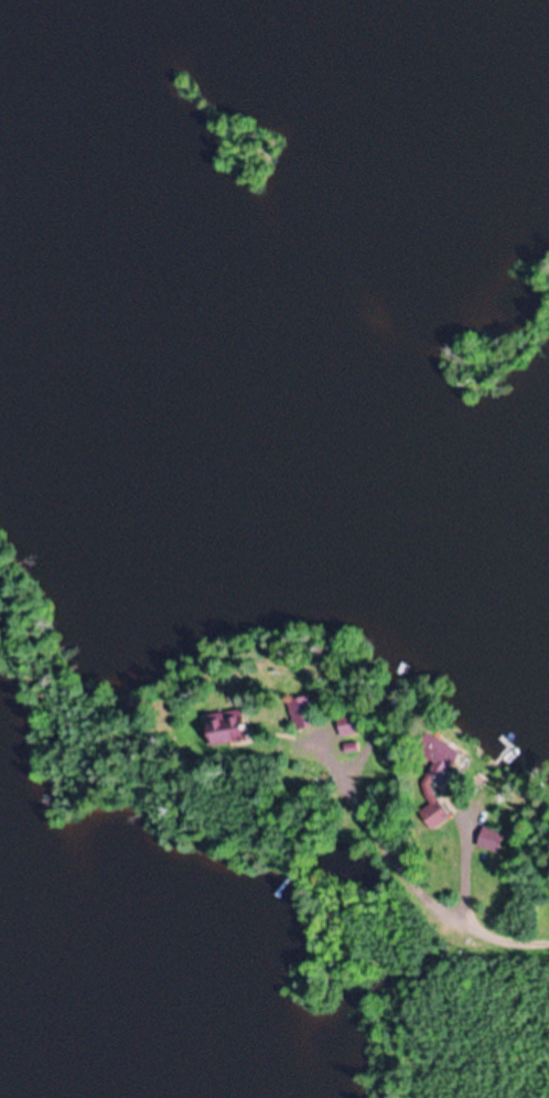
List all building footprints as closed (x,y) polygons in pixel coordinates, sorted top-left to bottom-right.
[(286,701),(295,731),(317,725),(308,695),(286,701)] [(208,746),(247,740),(242,709),(203,715),(208,746)] [(342,738),(360,732),(354,713),(335,719),(342,738)] [(437,800),(419,813),(431,830),(449,817),(437,800)] [(498,853),(505,832),(484,826),(477,847),(498,853)]
